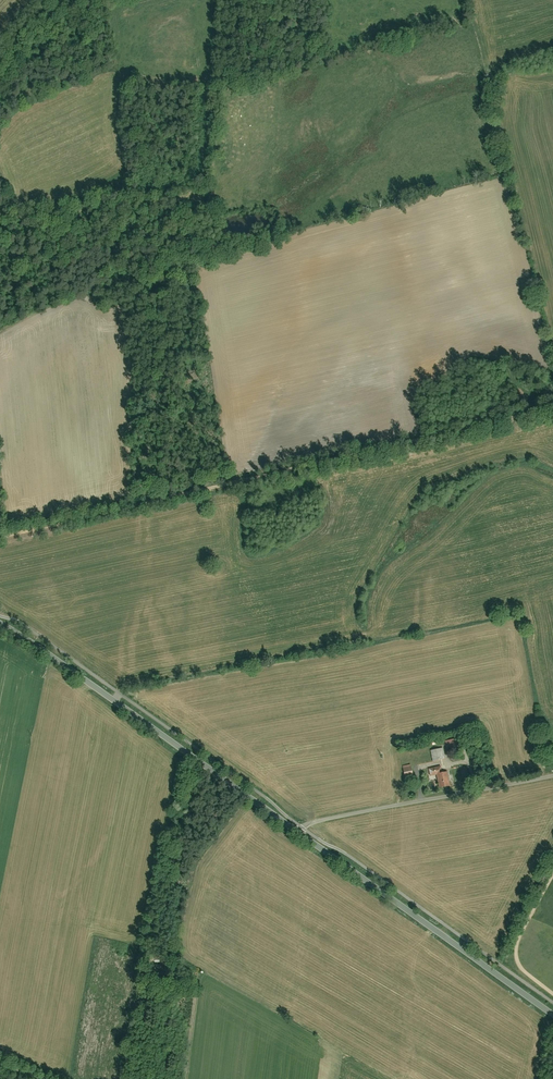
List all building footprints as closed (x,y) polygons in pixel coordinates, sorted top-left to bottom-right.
[(445,742),(447,750),(454,749),(452,740),(445,742)] [(431,751),(433,762),(445,759),(443,748),(431,751)] [(402,768),(405,781),(413,780),(410,766),(402,768)] [(447,771),(442,772),(441,766),(429,768),(431,779),(437,777),(439,789),(450,787),(447,771)]
